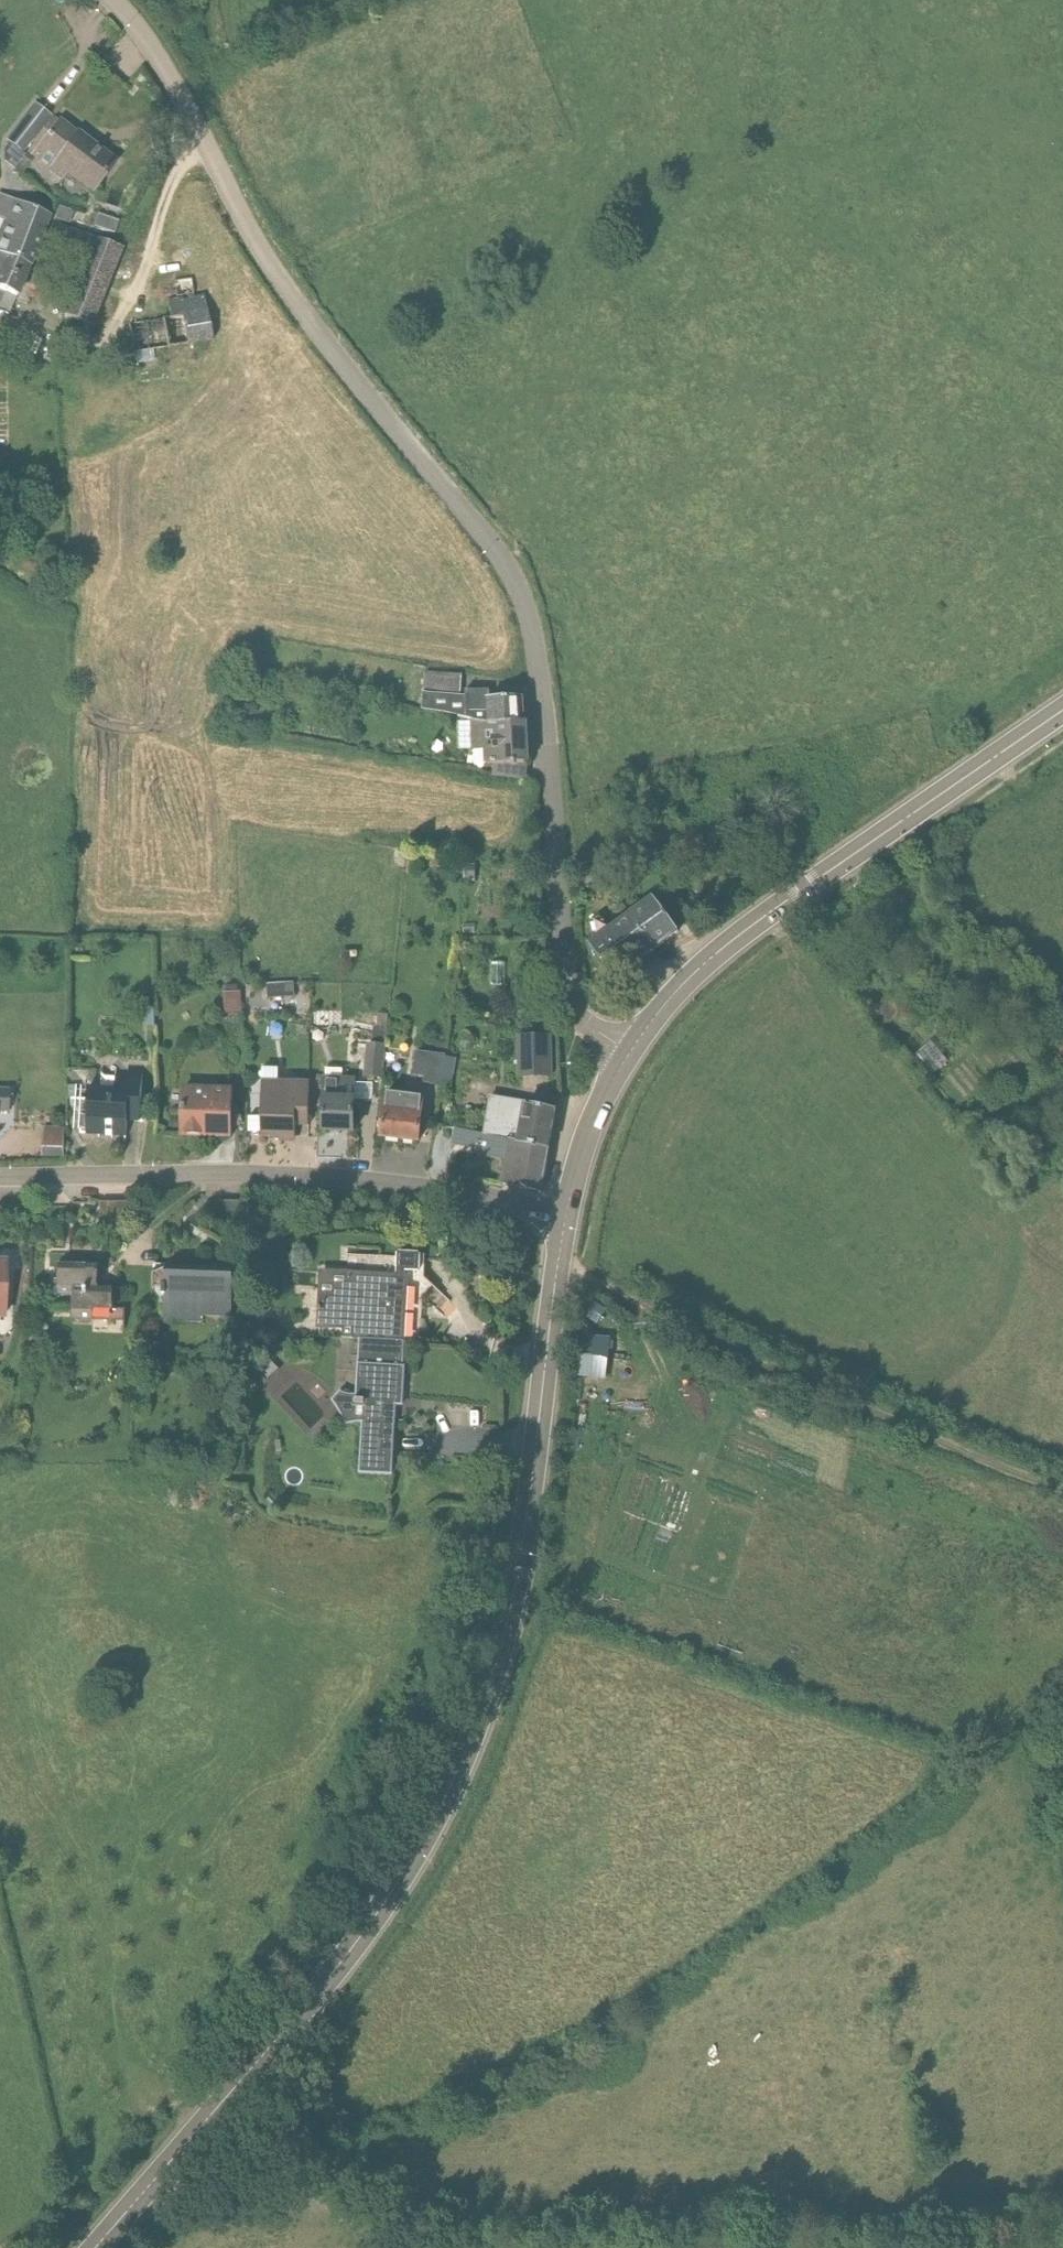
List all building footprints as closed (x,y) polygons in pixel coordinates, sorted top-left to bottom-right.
[(51,115),(35,103),(7,139),(22,151),(51,115)] [(58,121),(53,117),(35,138),(36,139),(29,150),(30,150),(27,153),(34,158),(39,161),(40,160),(63,177),(68,171),(92,190),(114,162),(78,133),(76,134),(60,120),(58,121)] [(34,158),(27,153),(16,167),(15,169),(22,175),(24,172),(34,158)] [(106,193),(99,217),(122,223),(128,198),(106,193)] [(0,194),(0,219),(5,220),(0,230),(0,255),(31,267),(50,222),(52,215),(0,194)] [(58,207),(54,219),(68,224),(72,211),(58,207)] [(59,224),(44,260),(77,271),(89,235),(59,224)] [(63,316),(69,318),(89,326),(121,247),(89,235),(77,271),(79,272),(63,316)] [(3,311),(13,314),(19,297),(31,267),(0,255),(0,319),(3,311)] [(170,316),(183,314),(187,344),(213,340),(205,297),(195,299),(192,279),(173,281),(177,302),(168,304),(170,316)] [(498,723),(524,721),(523,697),(490,699),(490,690),(465,689),(465,695),(461,695),(462,674),(424,671),(422,692),(423,692),(422,709),(442,712),(466,718),(467,718),(469,719),(488,722),(488,723),(498,723)] [(251,683),(240,683),(240,695),(251,695),(251,683)] [(485,765),(504,764),(502,777),(526,780),(527,763),(524,721),(498,723),(488,723),(488,722),(469,719),(471,749),(484,749),(485,765)] [(648,833),(649,851),(663,851),(663,833),(648,833)] [(704,846),(703,834),(687,835),(688,847),(704,846)] [(464,879),(477,879),(477,864),(465,864),(464,879)] [(652,896),(629,913),(630,915),(630,916),(654,950),(678,931),(664,912),(652,896)] [(664,912),(678,931),(693,920),(679,902),(664,912)] [(587,924),(596,940),(590,945),(614,978),(634,964),(654,950),(630,916),(630,915),(629,913),(610,927),(607,930),(600,915),(587,924)] [(293,999),(293,985),(265,986),(266,1000),(293,999)] [(242,1012),(241,991),(223,992),(224,1014),(242,1012)] [(373,1025),(371,1043),(366,1042),(362,1076),(382,1078),(385,1045),(387,1026),(373,1025)] [(474,1038),(464,1034),(459,1045),(469,1050),(474,1038)] [(550,1036),(520,1037),(521,1077),(551,1076),(550,1036)] [(441,1084),(446,1054),(416,1051),(413,1075),(424,1076),(424,1082),(441,1084)] [(86,1133),(126,1135),(127,1120),(140,1121),(143,1068),(128,1067),(128,1077),(116,1076),(116,1077),(102,1076),(101,1086),(89,1085),(86,1133)] [(262,1079),(262,1114),(261,1136),(295,1137),(296,1124),(309,1125),(310,1081),(285,1080),(285,1076),(279,1075),(279,1068),(262,1067),(262,1079)] [(324,1096),(324,1108),(323,1130),(353,1131),(354,1099),(356,1082),(356,1077),(342,1077),(342,1068),(326,1068),(325,1076),(324,1096)] [(183,1086),(183,1112),(182,1134),(230,1136),(232,1088),(183,1086)] [(8,1112),(9,1087),(0,1087),(0,1112),(8,1112)] [(387,1093),(384,1115),(382,1137),(418,1141),(423,1098),(387,1093)] [(549,1147),(556,1110),(523,1104),(502,1098),(496,1128),(495,1136),(516,1141),(516,1143),(549,1149),(550,1147),(549,1147)] [(42,1124),(42,1133),(43,1155),(64,1155),(63,1125),(42,1124)] [(506,1161),(502,1184),(541,1191),(549,1149),(516,1143),(516,1141),(495,1136),(447,1126),(443,1148),(506,1161)] [(217,1200),(218,1224),(246,1224),(246,1200),(232,1200),(217,1200)] [(348,1251),(347,1269),(320,1268),(318,1327),(342,1328),(342,1336),(405,1338),(407,1277),(405,1277),(405,1270),(420,1271),(421,1252),(398,1251),(399,1255),(348,1251)] [(478,1260),(472,1265),(470,1261),(464,1265),(474,1279),(485,1272),(478,1260)] [(59,1263),(58,1287),(57,1294),(74,1294),(74,1311),(73,1320),(125,1321),(126,1308),(113,1308),(113,1288),(98,1287),(99,1264),(59,1263)] [(164,1321),(232,1323),(233,1268),(154,1265),(153,1287),(165,1288),(164,1321)] [(576,1366),(606,1372),(612,1338),(583,1333),(576,1366)] [(402,1366),(403,1339),(361,1337),(360,1337),(358,1362),(356,1394),(347,1394),(341,1390),(332,1399),(342,1415),(346,1425),(355,1423),(362,1422),(359,1473),(391,1475),(394,1422),(387,1422),(389,1403),(402,1404),(404,1367),(402,1366)] [(279,1369),(265,1355),(254,1366),(268,1380),(279,1369)]
